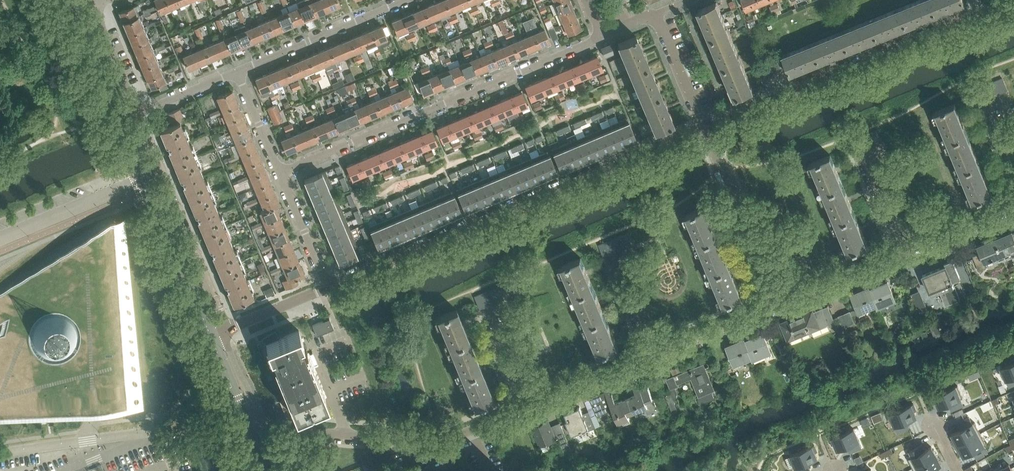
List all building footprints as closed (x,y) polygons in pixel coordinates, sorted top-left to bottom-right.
[(161,14),(166,12),(165,11),(170,8),(166,0),(155,0),(161,14)] [(170,8),(175,6),(176,8),(180,6),(178,0),(166,0),(170,8)] [(310,3),(315,16),(320,14),(320,13),(325,11),(325,12),(326,11),(321,0),(316,0),(310,3)] [(326,11),(331,9),(340,5),(338,0),(321,0),(326,11)] [(440,1),(434,3),(439,16),(450,12),(445,0),(442,0),(440,1)] [(450,12),(460,7),(457,0),(445,0),(450,12)] [(554,2),(559,13),(572,7),(569,0),(560,0),(554,2)] [(746,10),(761,4),(759,0),(742,0),(746,10)] [(899,8),(907,26),(908,26),(918,21),(918,22),(919,21),(923,20),(923,19),(923,20),(924,19),(934,15),(936,15),(930,0),(919,0),(899,8)] [(953,7),(963,3),(963,4),(965,3),(964,0),(930,0),(936,15),(937,14),(947,10),(948,10),(948,9),(952,8),(953,8),(953,7)] [(706,26),(706,27),(710,37),(711,39),(729,31),(717,2),(698,10),(699,12),(699,11),(704,21),(703,21),(704,22),(706,26)] [(310,18),(315,16),(310,3),(299,7),(305,20),(310,17),(310,18)] [(434,3),(434,4),(428,6),(423,8),(429,21),(439,16),(434,3)] [(133,6),(120,12),(124,22),(139,15),(139,16),(137,11),(136,12),(133,6)] [(299,7),(289,12),(294,24),(299,22),(304,20),(305,20),(299,7)] [(572,7),(559,13),(563,23),(576,18),(572,7)] [(419,10),(413,12),(418,25),(429,21),(423,8),(419,10)] [(895,31),(905,27),(907,26),(899,8),(870,20),(877,38),(879,37),(889,33),(889,34),(890,33),(894,31),(895,31)] [(289,12),(278,16),(284,29),(289,26),(294,24),(289,12)] [(407,15),(402,17),(408,29),(418,25),(413,12),(407,15)] [(753,14),(747,16),(749,22),(755,19),(753,14)] [(123,22),(127,33),(143,27),(141,20),(139,16),(139,15),(124,22),(123,22)] [(283,29),(284,29),(278,16),(268,20),(273,33),(278,31),(283,29)] [(398,19),(392,21),(397,34),(408,29),(402,17),(398,19)] [(533,17),(528,19),(539,46),(544,44),(549,42),(550,42),(544,29),(538,31),(533,17)] [(576,18),(563,23),(568,34),(581,29),(576,18)] [(528,36),(523,38),(529,51),(528,50),(534,48),(539,46),(528,19),(522,22),(528,36)] [(268,20),(257,25),(263,38),(263,37),(268,35),(273,33),(268,20)] [(870,20),(841,32),(848,50),(850,49),(859,45),(860,45),(861,45),(865,43),(866,43),(876,38),(876,39),(877,38),(870,20)] [(257,25),(247,29),(252,42),(257,40),(262,38),(263,38),(257,25)] [(371,30),(376,43),(378,47),(382,46),(389,43),(382,25),(381,26),(376,28),(371,30)] [(143,27),(127,33),(132,44),(148,38),(145,31),(146,31),(144,26),(143,27)] [(554,27),(548,30),(552,40),(558,38),(554,27)] [(247,29),(236,34),(242,47),(242,46),(247,44),(252,42),(247,29)] [(366,32),(361,34),(360,34),(366,47),(376,43),(371,30),(366,32)] [(718,56),(723,66),(722,66),(723,68),(741,60),(729,31),(711,39),(711,40),(712,40),(716,50),(716,51),(718,56)] [(831,57),(832,57),(832,56),(836,55),(837,55),(837,54),(847,50),(847,51),(848,50),(841,32),(812,43),(819,62),(821,61),(831,57)] [(236,34),(226,38),(231,51),(236,49),(241,47),(242,47),(236,34)] [(360,34),(360,35),(355,37),(350,39),(355,52),(366,47),(360,34)] [(618,43),(630,73),(648,65),(647,63),(643,54),(641,48),(640,48),(636,38),(637,38),(636,36),(618,43)] [(153,49),(150,42),(151,42),(149,37),(148,38),(132,44),(137,56),(153,49)] [(226,38),(215,43),(221,56),(221,55),(226,53),(231,51),(226,38)] [(523,38),(513,42),(518,55),(523,53),(528,51),(529,51),(523,38)] [(345,41),(340,43),(339,43),(345,56),(355,52),(350,39),(345,41)] [(502,47),(508,60),(508,59),(513,57),(518,55),(513,42),(502,47)] [(215,58),(220,55),(220,56),(221,56),(215,43),(205,47),(210,60),(215,58)] [(334,46),(329,48),(339,71),(343,69),(340,64),(343,63),(341,58),(345,56),(339,43),(334,46)] [(803,68),(807,66),(807,67),(808,66),(818,62),(819,62),(812,43),(783,55),(783,56),(788,68),(790,74),(792,73),(792,72),(802,69),(803,68)] [(614,53),(610,44),(601,48),(604,57),(614,53)] [(205,47),(194,51),(200,64),(205,62),(210,60),(205,47)] [(502,47),(492,51),(497,64),(502,62),(507,60),(508,60),(502,47)] [(329,48),(324,50),(319,52),(318,52),(324,65),(326,70),(332,67),(335,72),(339,71),(329,48)] [(153,49),(137,56),(142,67),(157,60),(155,53),(153,49)] [(183,57),(188,68),(188,69),(194,67),(199,64),(199,65),(200,64),(194,51),(183,56),(183,57)] [(481,55),(487,69),(487,68),(492,66),(497,64),(492,51),(481,55)] [(313,54),(308,56),(313,69),(324,65),(318,52),(313,55),(313,54)] [(481,55),(471,60),(476,73),(481,71),(486,68),(486,69),(487,69),(481,55)] [(303,58),(303,59),(298,61),(297,61),(303,74),(313,69),(308,56),(303,58)] [(588,60),(585,61),(590,74),(602,69),(597,56),(588,60)] [(787,69),(788,68),(783,56),(777,59),(782,71),(782,70),(787,68),(787,69)] [(777,73),(777,72),(781,71),(782,71),(777,59),(772,61),(777,73)] [(158,60),(157,60),(142,67),(146,78),(147,78),(162,71),(159,64),(160,64),(158,60)] [(471,60),(460,64),(466,77),(471,75),(476,73),(471,60)] [(728,79),(728,80),(730,84),(730,85),(731,85),(735,95),(735,97),(754,89),(741,60),(723,68),(724,69),(728,79)] [(292,63),(287,65),(292,78),(303,74),(297,61),(292,63)] [(576,65),(573,66),(578,79),(590,74),(585,61),(582,62),(582,63),(576,65)] [(776,73),(777,73),(772,61),(766,63),(771,75),(772,75),(771,75),(776,73)] [(766,63),(760,66),(765,78),(766,77),(771,75),(766,63)] [(460,80),(460,79),(465,77),(465,78),(466,77),(460,64),(450,69),(455,82),(460,80)] [(277,69),(276,70),(282,83),(292,78),(287,65),(282,67),(277,70),(277,69)] [(648,65),(630,73),(642,102),(660,94),(660,92),(659,92),(655,83),(655,82),(653,77),(653,76),(653,77),(649,67),(648,65)] [(573,66),(567,69),(561,71),(567,84),(578,79),(573,66)] [(450,84),(455,82),(450,69),(439,73),(445,86),(450,84)] [(276,70),(271,72),(266,74),(271,87),(282,83),(276,70)] [(147,78),(151,88),(165,82),(163,76),(165,75),(163,71),(162,71),(147,78)] [(561,71),(555,74),(549,76),(555,89),(567,84),(561,71)] [(352,73),(345,76),(348,82),(355,79),(352,73)] [(444,86),(445,86),(439,73),(429,78),(434,90),(439,88),(444,86)] [(261,76),(256,79),(256,78),(255,79),(263,97),(269,94),(273,92),(271,87),(266,74),(261,76)] [(605,74),(598,77),(601,83),(607,80),(605,74)] [(540,80),(537,81),(543,94),(555,89),(549,76),(546,78),(540,80)] [(429,93),(434,90),(429,78),(417,82),(423,95),(424,95),(429,92),(429,93)] [(1002,78),(996,80),(1001,92),(1007,90),(1002,78)] [(996,80),(991,83),(996,95),(1001,92),(996,80)] [(534,82),(525,86),(531,99),(543,94),(537,81),(534,83),(534,82)] [(991,83),(985,85),(990,97),(996,95),(991,83)] [(985,85),(979,88),(984,100),(990,97),(985,85)] [(345,86),(337,89),(339,95),(347,91),(345,86)] [(397,91),(402,104),(407,102),(412,99),(412,100),(413,99),(407,86),(397,91)] [(979,88),(973,90),(978,102),(984,100),(979,88)] [(232,90),(217,96),(223,110),(238,104),(232,90)] [(397,106),(402,104),(397,91),(386,95),(392,109),(392,108),(397,106)] [(516,95),(511,97),(516,109),(527,105),(521,92),(516,95)] [(660,94),(642,102),(654,131),(673,123),(672,121),(667,112),(668,112),(667,111),(665,106),(665,105),(665,106),(661,96),(660,94)] [(386,95),(376,100),(381,113),(386,111),(391,108),(391,109),(392,109),(386,95)] [(500,101),(506,114),(516,109),(511,97),(506,99),(501,101),(500,101)] [(376,100),(365,104),(371,117),(376,115),(381,113),(376,100)] [(500,101),(495,104),(494,104),(490,105),(495,118),(506,114),(500,101)] [(539,102),(533,104),(535,110),(542,107),(539,102)] [(936,111),(948,141),(967,133),(955,103),(946,107),(942,109),(936,111)] [(238,104),(223,110),(227,121),(242,115),(238,104)] [(270,114),(272,119),(274,123),(277,122),(279,121),(283,120),(279,112),(278,108),(276,104),(274,105),(272,105),(273,106),(267,108),(268,108),(270,113),(270,114)] [(365,104),(355,109),(360,122),(365,120),(365,119),(370,117),(370,118),(371,117),(365,104)] [(479,110),(485,123),(495,118),(490,105),(485,108),(480,110),(479,110)] [(169,149),(168,149),(168,150),(175,164),(194,156),(180,122),(185,121),(180,108),(167,113),(171,125),(160,129),(166,145),(167,145),(169,149)] [(355,109),(344,113),(350,126),(355,124),(360,122),(355,109)] [(479,110),(474,112),(469,114),(474,127),(485,123),(479,110)] [(344,113),(334,118),(339,130),(344,128),(349,126),(350,126),(344,113)] [(458,118),(458,119),(463,132),(474,127),(469,114),(464,116),(464,117),(459,119),(458,118)] [(242,115),(227,121),(232,132),(247,126),(242,115)] [(627,117),(619,121),(628,142),(636,139),(627,117)] [(329,135),(334,132),(334,133),(339,130),(334,118),(323,122),(329,135)] [(458,119),(453,121),(448,123),(453,136),(463,132),(458,119)] [(619,121),(611,124),(620,146),(628,142),(619,121)] [(328,135),(329,135),(323,122),(313,126),(318,139),(323,137),(328,135)] [(437,128),(442,141),(453,136),(448,123),(443,125),(438,128),(437,128)] [(611,124),(602,128),(611,149),(620,146),(611,124)] [(247,126),(232,132),(237,144),(252,137),(247,126)] [(308,144),(313,141),(318,139),(313,126),(302,131),(308,144)] [(602,128),(594,131),(603,153),(611,149),(602,128)] [(878,129),(872,132),(877,144),(883,141),(878,129)] [(425,133),(421,135),(426,147),(437,143),(431,130),(426,133),(425,133)] [(302,131),(292,135),(297,148),(302,146),(307,144),(308,144),(302,131)] [(594,131),(585,135),(594,156),(603,153),(594,131)] [(872,132),(866,134),(871,146),(877,144),(872,132)] [(967,133),(948,141),(961,171),(980,163),(967,133)] [(866,134),(860,137),(865,149),(871,146),(866,134)] [(292,150),(297,148),(292,135),(281,140),(286,153),(287,153),(287,152),(292,150)] [(410,139),(416,152),(426,147),(421,135),(416,137),(411,139),(410,139)] [(585,135),(577,139),(586,160),(594,156),(585,135)] [(252,137),(237,144),(241,155),(256,148),(252,137)] [(860,137),(854,139),(859,151),(865,149),(860,137)] [(404,141),(400,143),(405,156),(416,152),(410,139),(405,142),(404,141)] [(577,139),(568,142),(577,164),(586,160),(577,139)] [(854,139),(849,141),(853,154),(859,151),(854,139)] [(568,142),(560,146),(569,167),(577,164),(568,142)] [(389,148),(395,161),(405,156),(400,143),(395,146),(389,148)] [(560,146),(551,149),(560,171),(569,167),(560,146)] [(256,148),(241,155),(246,166),(261,159),(256,148)] [(383,150),(379,152),(384,165),(395,161),(389,148),(384,150),(383,150)] [(548,151),(539,154),(548,176),(557,172),(548,151)] [(368,156),(368,157),(373,170),(384,165),(379,152),(375,154),(368,157),(368,156)] [(539,154),(531,158),(540,179),(548,176),(539,154)] [(811,163),(824,192),(843,185),(831,155),(822,158),(817,160),(811,163)] [(183,184),(189,199),(209,191),(194,156),(175,164),(181,179),(180,180),(181,180),(182,180),(184,183),(182,184),(182,185),(183,184)] [(368,157),(362,159),(357,161),(363,174),(373,170),(368,157)] [(531,158),(523,161),(532,183),(540,179),(531,158)] [(261,159),(246,166),(251,177),(266,171),(261,159)] [(357,161),(353,163),(347,166),(352,179),(363,174),(357,161)] [(523,161),(514,165),(523,186),(532,183),(523,161)] [(983,196),(992,193),(980,163),(961,171),(973,201),(979,198),(983,197),(983,196)] [(514,165),(506,168),(515,190),(523,186),(514,165)] [(506,168),(498,172),(507,193),(515,190),(506,168)] [(306,179),(309,187),(331,178),(327,170),(306,179)] [(266,171),(251,177),(255,188),(270,182),(266,171)] [(498,172),(489,175),(498,197),(507,193),(498,172)] [(489,175),(481,179),(490,200),(498,197),(489,175)] [(309,187),(313,196),(334,186),(331,178),(309,187)] [(481,179),(472,182),(481,204),(490,200),(481,179)] [(270,182),(255,188),(260,199),(275,193),(270,182)] [(472,182),(464,186),(473,207),(481,204),(472,182)] [(843,185),(824,192),(836,222),(855,214),(843,185)] [(313,196),(316,204),(338,195),(334,186),(313,196)] [(464,186),(456,190),(465,211),(473,207),(464,186)] [(189,199),(196,214),(195,214),(195,215),(197,214),(198,218),(197,219),(198,219),(204,234),(224,226),(209,191),(189,199)] [(452,191),(444,195),(453,216),(461,212),(452,191)] [(275,206),(280,204),(275,193),(260,199),(265,210),(275,206)] [(316,204),(320,212),(341,203),(338,195),(316,204)] [(444,195),(436,198),(445,219),(453,216),(444,195)] [(436,198),(427,202),(436,223),(445,219),(436,198)] [(427,202),(419,205),(428,227),(436,223),(427,202)] [(320,212),(323,220),(345,211),(341,203),(320,212)] [(419,205),(410,209),(419,230),(428,227),(419,205)] [(280,217),(275,206),(265,210),(260,212),(265,223),(280,217)] [(692,212),(687,214),(699,244),(718,236),(706,206),(697,210),(692,212)] [(410,209),(402,212),(411,234),(419,230),(410,209)] [(345,211),(323,220),(327,229),(348,220),(345,211)] [(0,324),(8,321),(6,329),(5,336),(0,337),(0,415),(18,410),(72,402),(91,400),(100,399),(113,397),(123,395),(128,395),(144,393),(125,212),(115,219),(0,292),(0,324)] [(402,212),(394,216),(403,237),(411,234),(402,212)] [(859,248),(868,244),(855,214),(836,222),(848,252),(854,250),(859,248)] [(394,216),(385,219),(394,241),(403,237),(394,216)] [(280,217),(265,223),(269,234),(284,228),(280,217)] [(385,219),(377,223),(386,244),(394,241),(385,219)] [(327,229),(330,237),(352,228),(348,220),(327,229)] [(377,223),(369,226),(378,248),(386,244),(377,223)] [(204,234),(210,249),(210,250),(212,249),(213,253),(212,254),(219,269),(238,261),(224,226),(204,234)] [(284,228),(269,234),(274,245),(289,239),(284,228)] [(352,228),(330,237),(334,245),(355,236),(352,228)] [(1002,256),(1010,252),(1011,255),(1011,256),(1013,255),(1013,233),(1012,231),(995,239),(1002,256)] [(604,257),(634,245),(628,232),(599,245),(604,257)] [(334,245),(337,254),(359,245),(355,236),(334,245)] [(699,244),(711,274),(731,266),(718,236),(699,244)] [(289,239),(274,245),(279,256),(293,250),(289,239)] [(973,256),(979,271),(985,268),(983,263),(991,260),(992,261),(994,260),(994,259),(1002,256),(995,239),(977,246),(980,253),(973,256)] [(359,245),(337,254),(341,262),(362,253),(359,245)] [(293,250),(279,256),(283,267),(298,261),(293,250)] [(568,263),(562,266),(574,296),(594,287),(581,258),(572,262),(572,261),(568,263)] [(945,266),(923,275),(931,296),(941,293),(946,305),(960,299),(953,282),(960,279),(953,260),(946,263),(945,264),(945,265),(944,265),(945,266)] [(226,284),(228,288),(226,289),(227,289),(234,304),(253,296),(238,261),(219,269),(225,284),(224,284),(225,285),(226,284)] [(283,267),(288,278),(283,281),(286,289),(297,285),(298,285),(295,278),(304,275),(298,261),(283,267)] [(261,262),(256,264),(261,274),(266,272),(261,262)] [(743,296),(731,266),(711,274),(724,304),(730,301),(730,302),(734,300),(743,296)] [(877,306),(877,308),(896,300),(888,281),(870,288),(877,306)] [(504,284),(474,296),(479,308),(509,296),(504,284)] [(263,290),(266,297),(275,294),(271,286),(263,290)] [(869,286),(851,294),(857,308),(850,311),(852,316),(877,306),(870,288),(869,286)] [(574,296),(587,325),(606,317),(594,287),(574,296)] [(793,318),(780,323),(788,341),(829,325),(830,326),(836,324),(828,306),(823,308),(799,318),(798,316),(793,318)] [(443,315),(437,317),(450,347),(469,339),(456,310),(447,313),(443,315)] [(852,316),(850,311),(839,316),(843,327),(854,322),(852,316)] [(619,347),(606,317),(587,325),(599,355),(605,352),(605,353),(610,351),(619,347)] [(317,335),(326,331),(334,328),(329,318),(312,325),(317,335)] [(303,349),(300,341),(303,340),(299,330),(279,338),(276,331),(273,332),(269,334),(265,336),(263,338),(261,339),(265,344),(266,344),(270,354),(273,352),(276,360),(273,361),(288,397),(280,401),(286,415),(312,417),(309,410),(328,402),(306,348),(303,349)] [(752,358),(753,360),(771,352),(763,332),(745,340),(752,358)] [(744,338),(726,345),(734,365),(752,358),(745,340),(744,338)] [(450,347),(462,377),(481,369),(469,339),(450,347)] [(1001,367),(1009,386),(1013,384),(1013,362),(1001,367)] [(699,365),(674,376),(666,379),(671,389),(670,389),(672,392),(666,395),(672,410),(677,407),(673,398),(678,397),(674,388),(679,385),(678,383),(693,377),(700,395),(698,396),(701,403),(715,397),(712,390),(715,389),(706,367),(700,370),(699,366),(699,365)] [(493,399),(481,369),(462,377),(474,407),(480,404),(480,405),(484,403),(493,399)] [(636,394),(628,398),(634,412),(646,407),(648,412),(656,408),(656,409),(658,408),(654,397),(653,398),(648,387),(641,390),(636,377),(630,379),(636,394)] [(958,385),(932,396),(935,403),(937,402),(939,407),(949,403),(951,410),(963,405),(961,398),(963,397),(958,385)] [(605,392),(590,398),(596,413),(591,415),(596,427),(601,425),(597,416),(612,409),(618,423),(619,423),(620,427),(631,422),(629,419),(630,418),(628,415),(634,412),(628,398),(616,403),(610,388),(604,390),(605,392)] [(914,403),(890,413),(897,432),(910,427),(907,421),(916,417),(914,411),(916,410),(914,403)] [(568,420),(566,421),(572,435),(581,431),(583,431),(583,430),(588,428),(589,430),(596,427),(591,415),(584,417),(580,407),(565,413),(568,420)] [(961,429),(952,434),(954,438),(952,439),(956,446),(981,433),(975,422),(973,423),(970,417),(958,423),(961,429)] [(548,420),(533,426),(541,445),(543,450),(545,451),(550,449),(550,447),(548,442),(556,439),(555,439),(559,437),(561,443),(568,441),(560,422),(550,426),(548,420)] [(854,428),(830,438),(833,445),(835,444),(837,449),(847,445),(850,452),(862,447),(854,428)] [(981,433),(956,446),(959,453),(961,452),(964,456),(973,451),(976,457),(987,451),(984,445),(986,444),(981,433)] [(912,456),(908,459),(913,468),(936,455),(931,446),(925,449),(922,443),(909,450),(912,456)] [(791,454),(797,470),(803,470),(810,468),(808,462),(817,458),(815,452),(817,451),(814,445),(791,454)] [(913,468),(915,470),(937,470),(935,468),(941,464),(936,455),(913,468)] [(992,468),(994,470),(1013,470),(1009,464),(1003,467),(1001,463),(992,468)]
